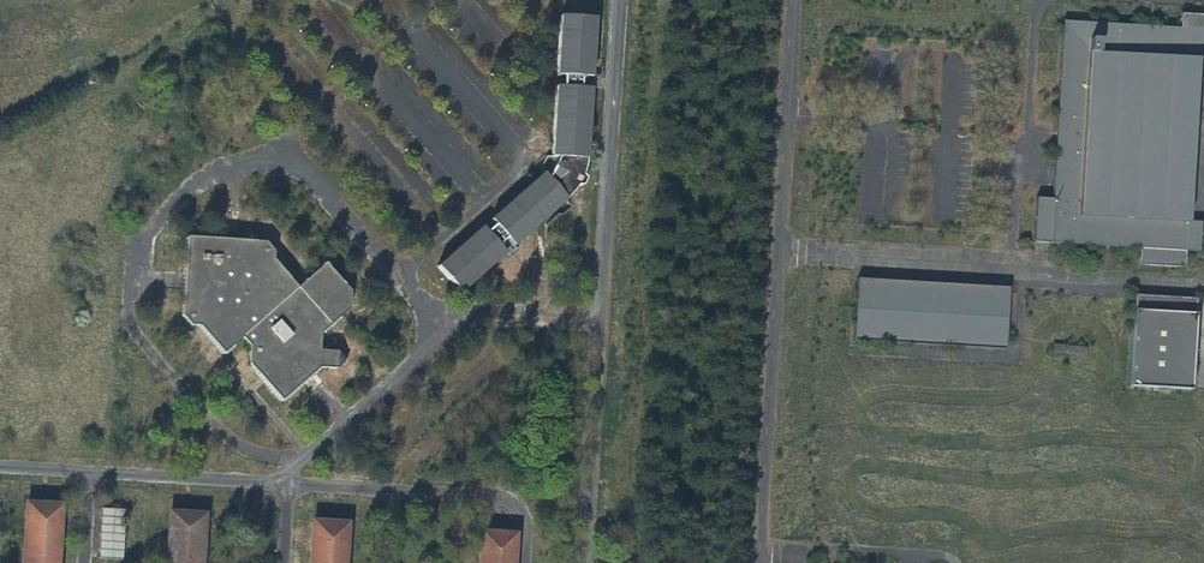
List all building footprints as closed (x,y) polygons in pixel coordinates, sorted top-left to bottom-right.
[(1061,24),(1050,203),(1047,245),(1138,250),(1184,253),(1197,254),(1199,225),(1189,224),(1198,62),(1203,62),(1203,16),(1179,15),(1178,31),(1061,24)] [(564,80),(592,81),(595,18),(561,17),(557,79),(564,80)] [(564,80),(563,91),(590,92),(597,93),(598,82),(592,81),(564,80)] [(552,162),(586,164),(590,92),(563,91),(555,90),(552,159),(552,162)] [(540,171),(541,178),(566,206),(577,192),(582,192),(586,185),(582,181),(586,164),(552,162),(552,159),(546,160),(540,171)] [(497,229),(514,250),(566,206),(541,178),(490,222),(497,229)] [(1032,244),(1047,245),(1050,203),(1035,202),(1032,244)] [(497,229),(487,238),(505,258),(514,250),(497,229)] [(436,268),(461,296),(505,258),(487,238),(480,230),(436,268)] [(265,246),(186,244),(179,323),(184,332),(197,331),(223,360),(234,351),(278,406),(318,373),(336,374),(345,366),(346,361),(337,354),(320,353),(321,339),(350,316),(349,292),(326,268),(298,292),(275,267),(274,256),(265,246)] [(1183,269),(1184,253),(1138,250),(1137,266),(1183,269)] [(852,343),(1001,353),(1004,292),(856,283),(852,343)] [(1133,299),(1132,314),(1192,318),(1193,302),(1133,299)] [(1192,318),(1132,314),(1128,391),(1188,394),(1192,318)] [(62,509),(25,506),(22,562),(58,562),(62,509)] [(103,508),(101,557),(123,559),(126,509),(103,508)] [(169,515),(166,562),(204,562),(207,517),(169,515)] [(312,524),(310,562),(347,562),(350,527),(312,524)] [(478,535),(476,562),(516,562),(518,538),(478,535)]
